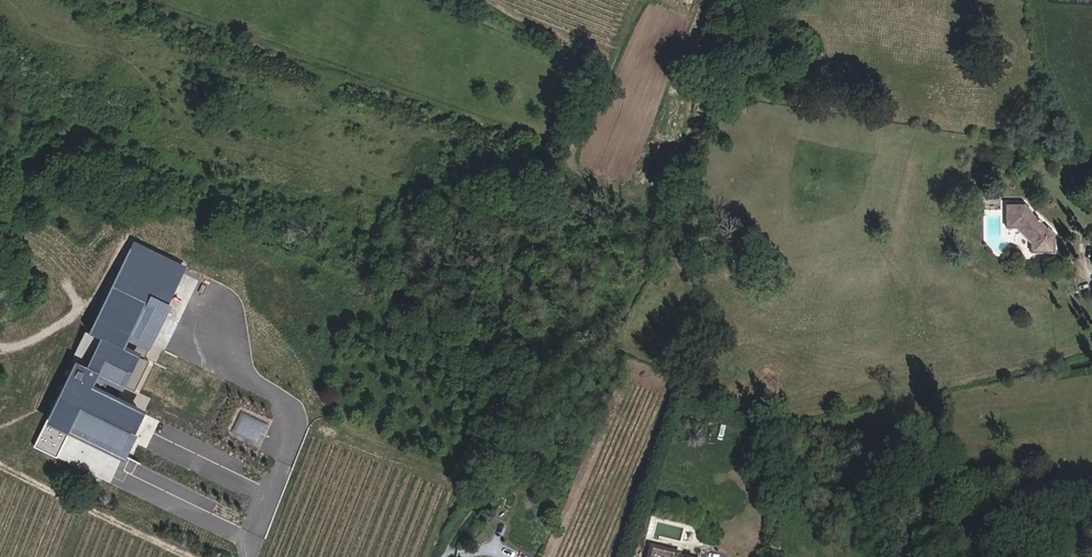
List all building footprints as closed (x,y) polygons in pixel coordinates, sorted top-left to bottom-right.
[(1054,253),(1054,234),(1047,227),(1046,228),(1039,221),(1040,220),(1037,217),(1036,218),(1030,212),(1031,211),(1024,204),(1006,204),(1006,228),(1016,228),(1024,228),(1031,235),(1030,242),(1030,252),(1054,253)] [(1031,235),(1024,228),(1016,228),(1030,242),(1031,235)] [(135,388),(183,260),(125,238),(89,333),(95,335),(84,363),(68,357),(43,421),(34,446),(57,455),(65,433),(122,454),(140,406),(89,386),(92,379),(120,389),(122,384),(135,388)] [(649,544),(645,556),(680,556),(676,556),(677,551),(649,544)]
